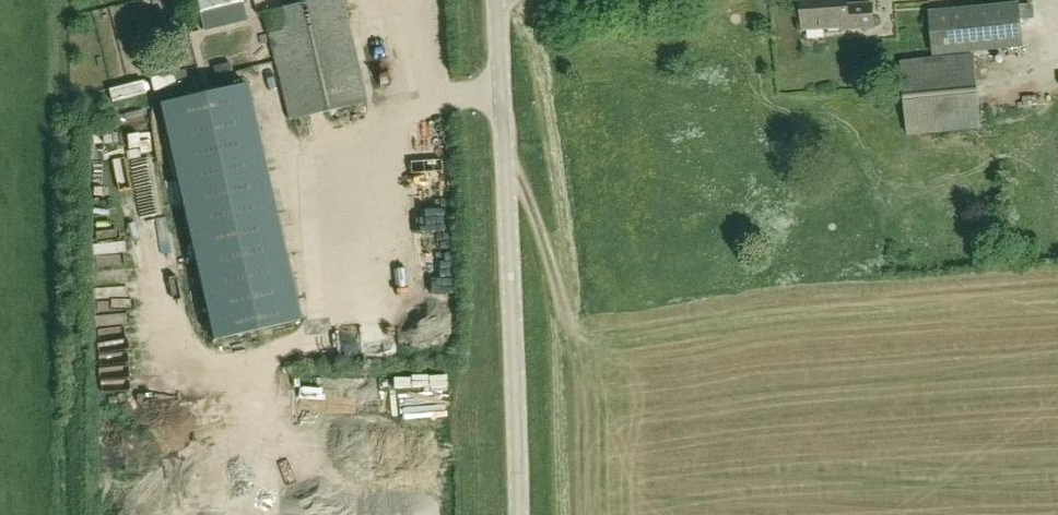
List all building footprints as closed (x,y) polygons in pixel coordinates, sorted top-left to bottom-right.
[(198,12),(244,0),(195,0),(198,12)] [(289,120),(366,102),(342,0),(313,0),(264,11),(289,120)] [(803,29),(841,26),(841,28),(873,26),(871,3),(848,5),(848,0),(801,0),(803,29)] [(930,10),(934,54),(1021,46),(1019,19),(1018,5),(1018,2),(930,10)] [(1032,18),(1031,4),(1018,5),(1019,19),(1032,18)] [(974,55),(900,62),(907,132),(980,126),(974,55)] [(213,340),(300,321),(246,85),(160,104),(213,340)] [(324,320),(323,343),(372,344),(372,321),(353,321),(354,310),(339,310),(339,320),(324,320)] [(416,335),(434,339),(439,319),(421,315),(416,335)] [(409,322),(384,325),(386,339),(410,337),(409,322)]
